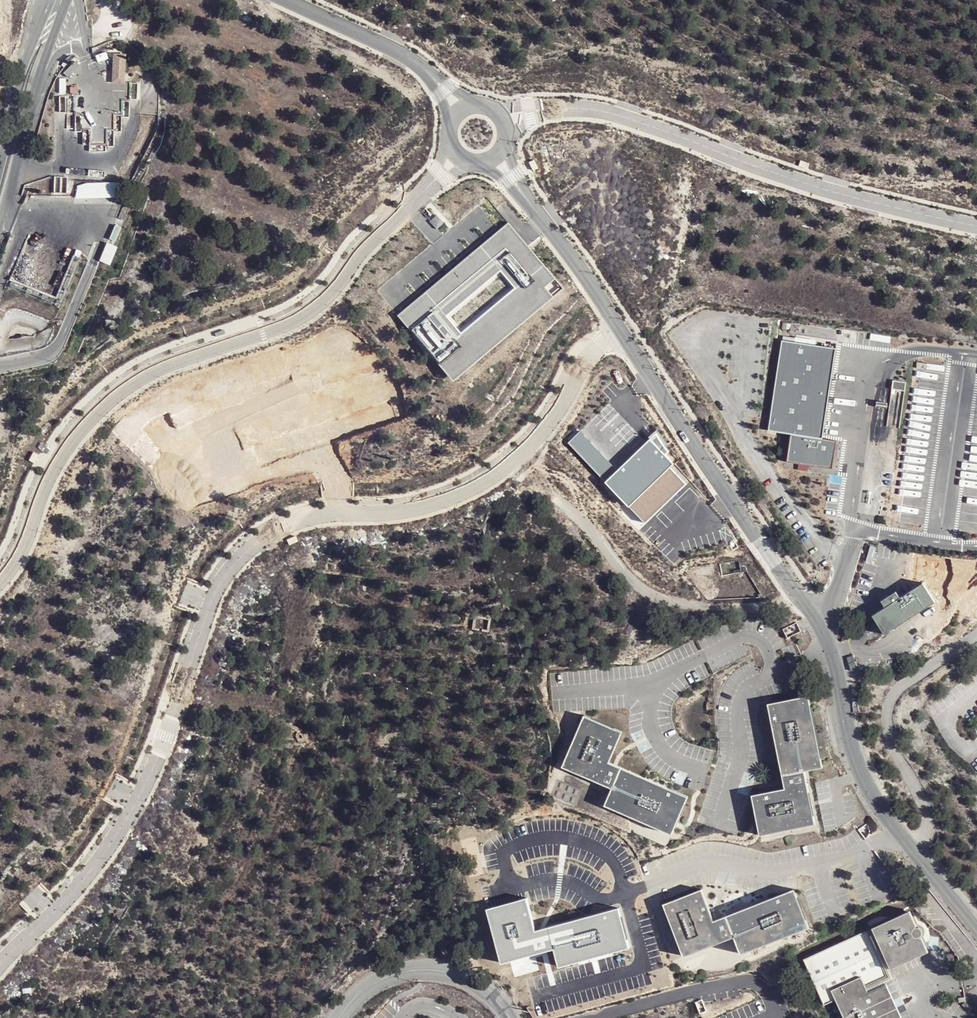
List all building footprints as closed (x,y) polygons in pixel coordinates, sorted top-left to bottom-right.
[(126,53),(113,51),(112,81),(124,82),(126,53)] [(533,160),(526,164),(531,172),(537,169),(533,160)] [(810,164),(801,161),(799,166),(809,169),(810,164)] [(117,193),(117,182),(86,182),(76,187),(74,200),(118,199),(117,193)] [(507,224),(398,317),(447,375),(557,282),(520,239),(507,224)] [(105,243),(97,261),(109,266),(117,246),(105,243)] [(769,431),(792,435),(788,462),(832,469),(836,441),(821,439),(835,349),(815,346),(815,341),(783,337),(769,431)] [(616,469),(579,432),(568,443),(604,480),(616,469)] [(656,435),(604,483),(628,508),(629,507),(646,524),(686,486),(669,468),(673,464),(665,456),(670,451),(665,449),(656,435)] [(37,455),(32,452),(27,460),(32,463),(37,455)] [(295,536),(286,540),(289,545),(298,541),(295,536)] [(895,592),(880,602),(885,609),(873,619),(887,640),(937,606),(924,586),(901,599),(895,592)] [(821,768),(806,697),(766,705),(785,789),(750,795),(761,838),(819,828),(808,771),(821,768)] [(611,760),(624,728),(613,724),(585,713),(565,765),(615,786),(607,803),(676,831),(692,793),(611,760)] [(739,953),(807,927),(793,889),(773,896),(775,901),(709,927),(702,909),(708,907),(700,887),(662,902),(682,955),(733,936),(739,953)] [(712,919),(708,907),(702,909),(709,927),(775,901),(773,896),(712,919)] [(525,900),(486,911),(501,964),(552,950),(557,969),(628,950),(617,910),(534,933),(525,900)] [(876,936),(870,939),(884,969),(924,947),(909,914),(873,930),(876,936)] [(873,930),(867,933),(870,939),(876,936),(873,930)] [(867,933),(805,962),(827,1010),(838,1005),(844,1017),(901,1017),(900,1014),(893,1000),(888,988),(868,998),(865,991),(890,980),(884,969),(870,939),(867,933)] [(890,980),(865,991),(868,998),(888,988),(904,982),(898,968),(927,952),(924,947),(884,969),(890,980)] [(703,1000),(704,1016),(734,1014),(733,998),(703,1000)]
